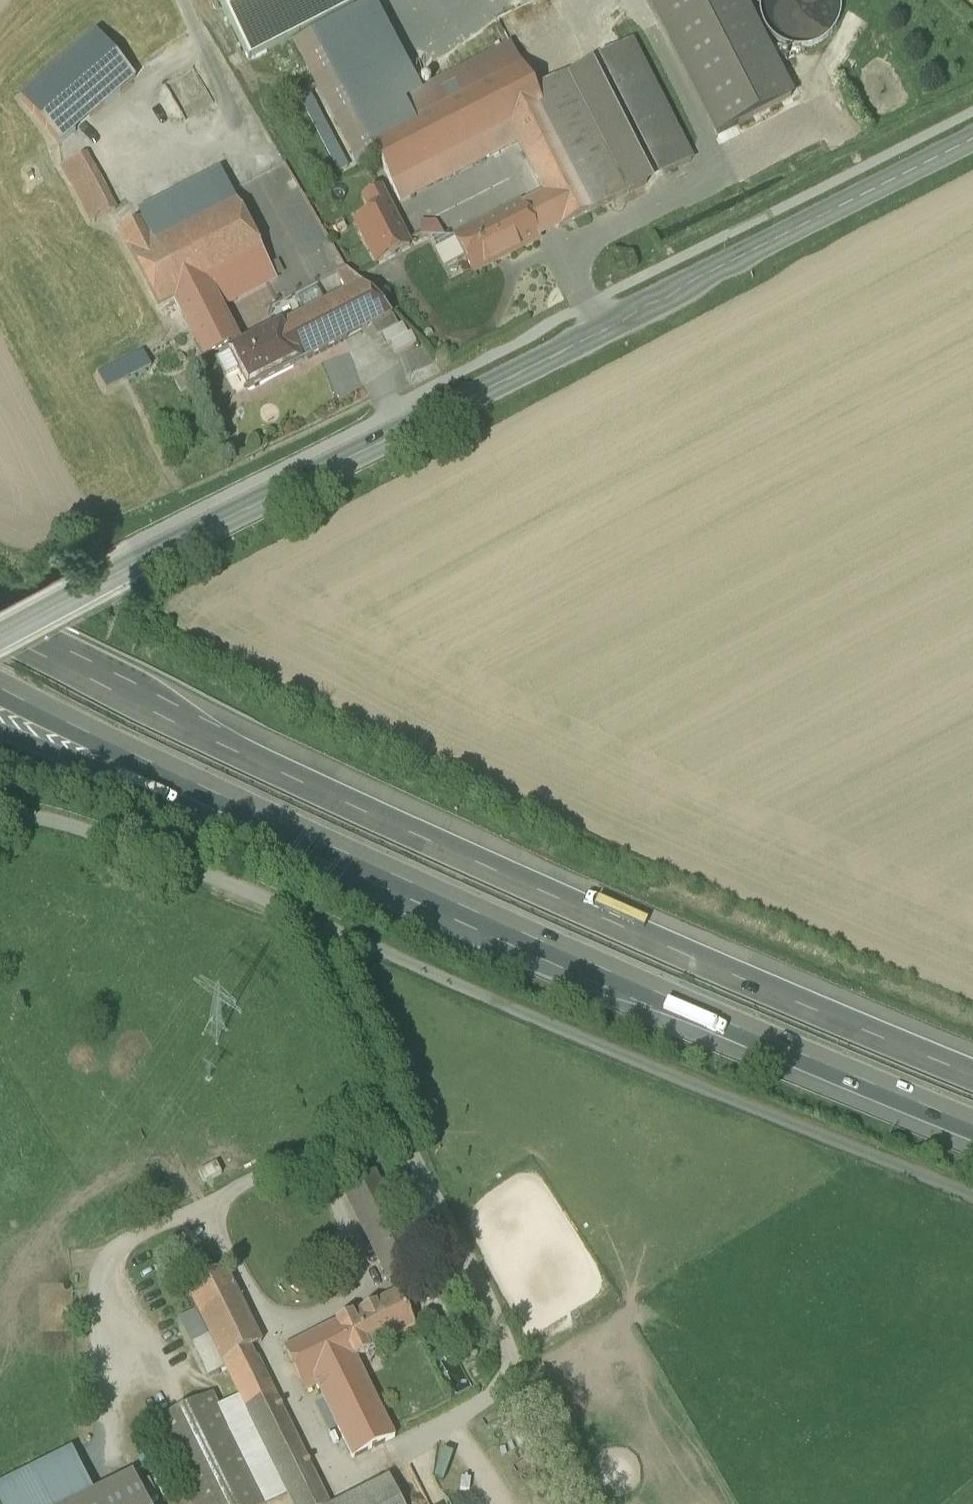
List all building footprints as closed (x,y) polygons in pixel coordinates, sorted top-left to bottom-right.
[(249,71),(294,49),(373,9),(374,8),(370,0),(213,0),(249,71)] [(716,144),(794,105),(741,0),(642,0),(716,144)] [(761,8),(760,22),(765,36),(774,47),(786,54),(800,57),(814,55),(826,48),(836,37),(841,24),(841,10),(838,0),(764,0),(761,8)] [(373,9),(294,49),(357,173),(376,163),(359,132),(383,120),(421,100),(373,9)] [(97,44),(22,109),(61,154),(136,89),(97,44)] [(690,168),(629,48),(602,61),(664,181),(690,168)] [(421,100),(383,120),(414,181),(542,116),(532,97),(510,54),(421,100)] [(646,191),(584,70),(564,81),(626,201),(646,191)] [(626,201),(564,81),(532,97),(542,116),(594,217),(626,201)] [(317,106),(305,112),(336,180),(348,175),(317,106)] [(542,116),(414,181),(421,198),(516,149),(560,235),(594,217),(542,116)] [(421,198),(414,181),(383,120),(359,132),(376,163),(383,177),(379,179),(411,243),(443,245),(421,198)] [(119,217),(89,161),(60,176),(90,232),(119,217)] [(219,179),(138,220),(142,228),(155,252),(236,211),(219,179)] [(414,257),(382,196),(361,207),(369,224),(354,232),(377,276),(414,257)] [(512,214),(454,245),(472,280),(539,246),(521,210),(520,211),(517,206),(510,210),(512,214)] [(236,211),(155,252),(142,228),(118,240),(154,315),(172,306),(262,261),(236,211)] [(273,283),(262,261),(172,306),(201,367),(225,356),(236,351),(219,316),(235,308),(232,303),(273,283)] [(360,291),(346,277),(336,283),(345,299),(360,291)] [(299,370),(365,335),(391,321),(360,291),(345,299),(287,330),(286,328),(280,331),(278,326),(270,331),(273,337),(290,369),(297,366),(299,370)] [(298,305),(304,316),(322,306),(316,295),(298,305)] [(392,322),(370,333),(376,344),(380,342),(397,333),(392,322)] [(397,333),(380,342),(387,354),(390,352),(408,343),(401,331),(397,333)] [(273,337),(228,361),(236,377),(247,397),(299,370),(297,366),(290,369),(273,337)] [(408,343),(390,352),(396,363),(417,352),(411,341),(408,343)] [(225,356),(201,367),(212,389),(236,377),(228,361),(225,356)] [(140,361),(105,380),(113,394),(113,395),(149,376),(140,361)] [(105,380),(97,384),(105,399),(113,394),(105,380)] [(182,383),(172,389),(179,401),(189,396),(182,383)] [(374,1172),(342,1188),(367,1238),(399,1222),(374,1172)] [(399,1222),(367,1238),(388,1280),(420,1264),(399,1222)] [(261,1343),(224,1268),(185,1287),(198,1312),(209,1335),(222,1362),(247,1350),(261,1343)] [(398,1291),(352,1314),(351,1314),(335,1322),(336,1323),(323,1329),(341,1365),(355,1357),(355,1358),(416,1328),(398,1291)] [(181,1320),(193,1343),(209,1335),(198,1312),(181,1320)] [(323,1329),(284,1349),(302,1384),(341,1365),(323,1329)] [(209,1335),(193,1343),(209,1376),(225,1368),(222,1362),(209,1335)] [(222,1362),(225,1368),(239,1397),(248,1414),(247,1414),(287,1495),(292,1503),(330,1503),(269,1380),(263,1383),(247,1350),(222,1362)] [(341,1365),(302,1384),(305,1392),(317,1386),(353,1458),(395,1437),(355,1358),(355,1357),(341,1365)] [(153,1424),(192,1503),(265,1503),(217,1408),(211,1396),(153,1424)] [(217,1408),(265,1503),(269,1503),(287,1495),(247,1414),(248,1414),(239,1397),(217,1408)] [(52,1459),(73,1502),(93,1493),(72,1450),(52,1459)] [(52,1459),(0,1485),(0,1503),(70,1503),(73,1502),(52,1459)] [(132,1473),(93,1493),(73,1502),(70,1503),(148,1503),(132,1473)] [(334,1503),(402,1503),(389,1477),(334,1503)]
